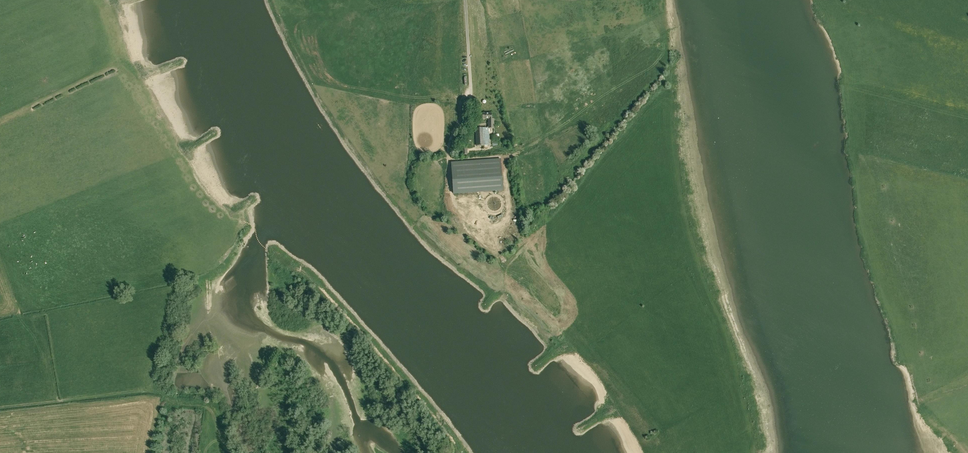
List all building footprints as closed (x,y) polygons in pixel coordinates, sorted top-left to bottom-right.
[(488,118),(488,127),(489,127),(494,127),(494,118),(492,118),(492,112),(482,112),(482,119),(485,119),(485,118),(488,118)] [(488,127),(475,128),(476,145),(490,145),(489,134),(489,127),(488,127)] [(501,160),(451,162),(453,192),(503,189),(501,160)]
